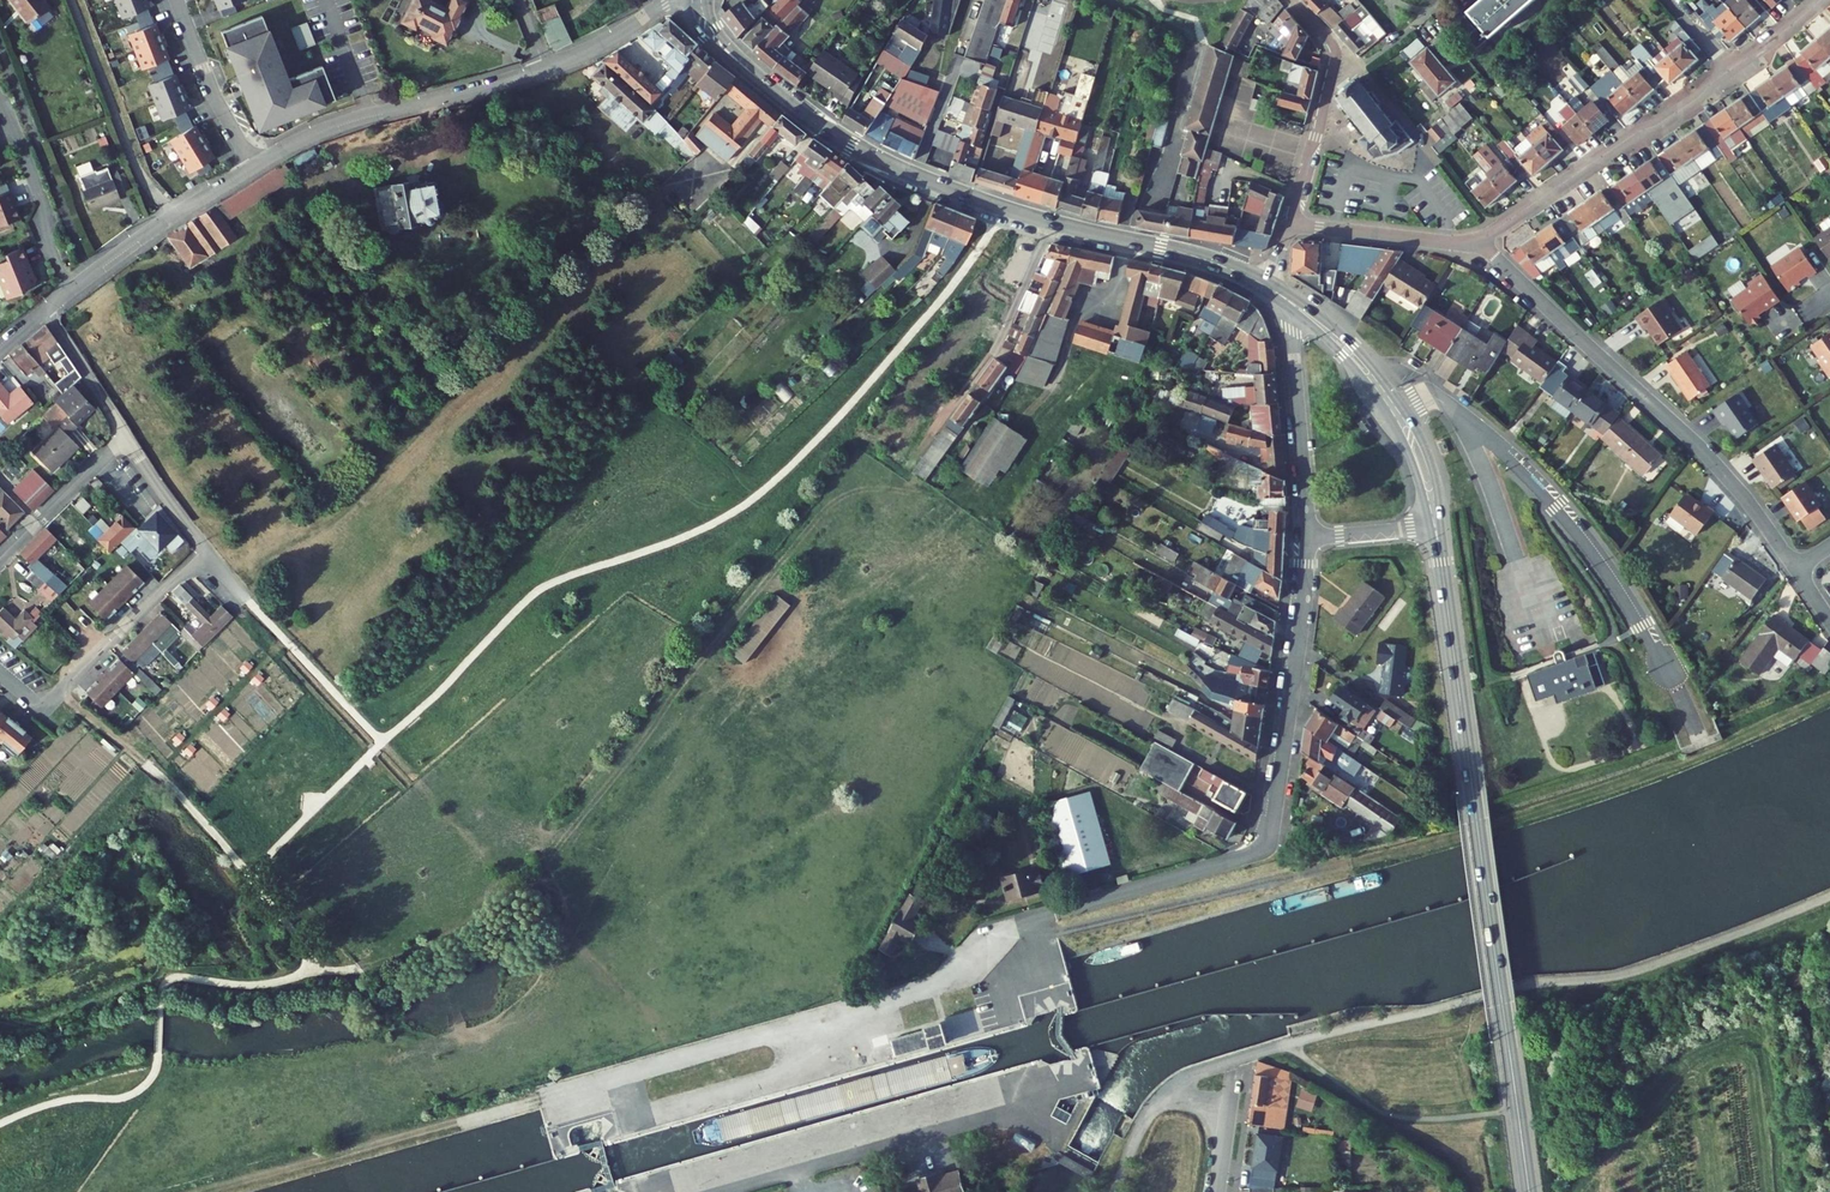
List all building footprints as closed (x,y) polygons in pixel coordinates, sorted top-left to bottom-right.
[(29,23),(49,7),(43,0),(12,0),(29,23)] [(123,19),(135,14),(148,9),(150,8),(147,0),(116,0),(123,19)] [(219,10),(245,0),(215,0),(219,10)] [(467,1),(466,0),(451,0),(446,9),(429,0),(413,0),(402,22),(416,28),(418,25),(434,33),(433,37),(446,44),(453,29),(449,27),(456,13),(460,15),(467,1)] [(723,17),(740,38),(761,15),(770,6),(765,0),(762,0),(756,5),(753,4),(749,8),(743,1),(727,14),(723,17)] [(772,8),(783,19),(796,6),(800,1),(799,0),(780,0),(772,8)] [(931,32),(951,35),(963,0),(936,0),(931,32)] [(1008,0),(985,0),(965,57),(986,65),(987,64),(987,63),(990,55),(993,45),(1000,23),(1008,0)] [(1023,0),(1008,0),(1000,23),(993,45),(1000,48),(1008,25),(1014,27),(1023,0)] [(1267,25),(1283,6),(1278,0),(1247,0),(1242,8),(1254,16),(1267,25)] [(1318,14),(1332,0),(1331,0),(1305,0),(1318,14)] [(1534,0),(1483,0),(1469,12),(1481,26),(1467,38),(1477,49),(1490,38),(1534,0)] [(1725,3),(1730,9),(1746,29),(1747,29),(1761,16),(1767,11),(1757,0),(1729,0),(1725,3)] [(1715,22),(1730,9),(1725,3),(1724,4),(1710,16),(1715,22)] [(554,4),(536,10),(550,48),(556,51),(572,43),(554,4)] [(763,17),(742,41),(755,51),(783,19),(772,8),(770,6),(761,15),(763,17)] [(783,19),(755,51),(776,69),(790,51),(783,44),(785,42),(808,17),(796,6),(783,19)] [(1254,16),(1242,8),(1222,45),(1235,51),(1254,16)] [(148,9),(135,14),(141,30),(154,24),(148,9)] [(1287,47),(1283,55),(1297,60),(1309,36),(1299,24),(1286,9),(1273,24),(1290,41),(1287,47)] [(1700,16),(1720,40),(1726,35),(1731,42),(1746,29),(1730,9),(1715,22),(1710,16),(1706,11),(1700,16)] [(1355,11),(1333,29),(1355,54),(1371,39),(1358,25),(1363,21),(1355,11)] [(454,30),(461,16),(460,15),(456,13),(449,27),(453,29),(454,30)] [(221,31),(260,129),(336,99),(323,65),(288,79),(262,15),(221,31)] [(1387,34),(1374,18),(1367,25),(1380,40),(1381,39),(1387,34)] [(673,66),(677,70),(686,58),(683,56),(695,43),(668,19),(662,26),(660,23),(640,36),(653,48),(653,53),(657,56),(662,56),(673,66)] [(889,52),(912,67),(922,51),(929,35),(903,20),(895,33),(915,45),(908,55),(893,46),(889,52)] [(299,49),(314,42),(306,21),(290,28),(299,49)] [(1679,38),(1665,50),(1684,72),(1698,60),(1695,56),(1701,50),(1676,21),(1671,29),(1679,38)] [(154,24),(141,30),(129,34),(143,69),(155,65),(168,60),(169,59),(156,24),(154,24)] [(1181,35),(1149,24),(1146,31),(1179,43),(1181,35)] [(1290,41),(1273,24),(1268,29),(1287,47),(1290,41)] [(1818,39),(1829,54),(1829,29),(1818,39)] [(1797,61),(1818,88),(1822,85),(1826,82),(1823,78),(1816,69),(1826,61),(1829,66),(1829,54),(1818,39),(1803,52),(1805,55),(1797,61)] [(785,42),(783,44),(790,51),(792,49),(785,42)] [(1618,79),(1639,102),(1659,85),(1644,67),(1630,80),(1625,73),(1620,69),(1621,68),(1599,42),(1592,48),(1596,53),(1600,59),(1618,79)] [(1642,65),(1653,57),(1641,42),(1631,50),(1642,65)] [(688,74),(698,82),(714,61),(715,60),(695,43),(683,56),(686,58),(677,70),(671,79),(665,88),(669,92),(675,85),(677,87),(688,74)] [(888,43),(884,49),(889,52),(893,46),(888,43)] [(1000,48),(993,45),(990,55),(996,57),(997,57),(1000,48)] [(1234,56),(1209,45),(1209,46),(1203,65),(1185,128),(1190,130),(1208,136),(1201,161),(1202,161),(1206,149),(1210,135),(1234,56)] [(1455,54),(1461,49),(1458,46),(1452,51),(1455,54)] [(1428,48),(1411,62),(1425,79),(1442,65),(1428,48)] [(790,51),(776,69),(799,86),(809,73),(813,66),(792,49),(790,51)] [(884,49),(877,63),(902,79),(904,79),(912,67),(889,52),(884,49)] [(1468,58),(1461,49),(1455,54),(1463,63),(1468,58)] [(617,50),(601,60),(651,105),(660,95),(662,92),(665,88),(671,79),(665,74),(654,85),(617,50)] [(813,66),(809,73),(831,88),(836,91),(834,94),(850,104),(862,80),(858,77),(860,74),(824,50),(813,66)] [(1594,65),(1600,59),(1596,53),(1589,60),(1594,65)] [(996,57),(990,55),(987,63),(992,65),(996,57)] [(1309,64),(1320,68),(1321,64),(1321,59),(1312,56),(1309,64)] [(1305,67),(1287,60),(1284,59),(1281,68),(1291,71),(1290,73),(1291,73),(1286,93),(1312,100),(1319,72),(1305,67)] [(168,60),(155,65),(158,73),(165,70),(171,67),(168,60)] [(651,105),(601,60),(592,65),(598,70),(592,76),(603,87),(602,89),(602,92),(608,98),(600,107),(612,119),(623,107),(637,119),(654,135),(658,132),(666,122),(656,109),(651,105)] [(696,84),(716,99),(725,89),(734,77),(714,61),(698,82),(696,84)] [(1246,79),(1251,64),(1250,64),(1245,61),(1239,76),(1246,79)] [(1639,61),(1625,73),(1630,80),(1644,67),(1639,61)] [(1797,61),(1772,78),(1791,105),(1807,94),(1807,95),(1818,88),(1797,61)] [(1823,78),(1829,72),(1829,66),(1826,61),(1816,69),(1823,78)] [(972,104),(991,110),(998,89),(997,89),(998,87),(1000,81),(992,78),(996,67),(994,66),(992,65),(987,63),(987,64),(986,65),(984,71),(972,104)] [(1528,64),(1520,70),(1525,76),(1532,70),(1528,64)] [(1425,79),(1419,84),(1433,101),(1456,82),(1442,65),(1425,79)] [(673,66),(665,74),(671,79),(677,70),(673,66)] [(165,70),(158,73),(152,75),(155,83),(168,78),(165,70)] [(1022,72),(1019,84),(1045,91),(1048,79),(1022,72)] [(1043,109),(1036,132),(1045,135),(1064,140),(1060,152),(1067,154),(1073,156),(1082,124),(1096,77),(1082,73),(1078,91),(1082,92),(1081,96),(1076,95),(1063,91),(1062,97),(1048,93),(1043,109)] [(1589,85),(1578,73),(1568,82),(1579,94),(1589,85)] [(168,78),(155,83),(149,85),(162,120),(173,116),(186,111),(189,110),(176,75),(168,78)] [(742,83),(735,77),(734,77),(725,89),(732,95),(742,83)] [(1336,97),(1334,99),(1335,100),(1336,100),(1337,101),(1338,100),(1340,102),(1337,104),(1337,105),(1337,106),(1337,107),(1338,108),(1339,109),(1340,110),(1341,110),(1342,110),(1345,108),(1346,110),(1345,111),(1346,113),(1347,112),(1356,122),(1354,124),(1355,125),(1357,124),(1365,134),(1364,136),(1359,141),(1374,160),(1399,155),(1413,143),(1407,134),(1396,122),(1393,125),(1388,119),(1390,118),(1389,116),(1387,118),(1379,107),(1380,106),(1379,104),(1381,103),(1372,92),(1370,93),(1369,92),(1368,93),(1359,83),(1361,81),(1360,81),(1361,80),(1359,78),(1357,80),(1355,81),(1355,82),(1338,95),(1336,97)] [(1772,78),(1749,93),(1769,122),(1792,107),(1791,105),(1772,78)] [(892,93),(886,103),(927,125),(940,91),(904,79),(902,79),(892,93)] [(1618,79),(1598,96),(1613,115),(1619,110),(1623,115),(1639,102),(1618,79)] [(695,135),(726,161),(761,119),(770,127),(780,115),(742,83),(732,95),(749,109),(732,129),(713,113),(695,135)] [(1503,96),(1510,90),(1503,83),(1496,89),(1503,96)] [(852,107),(844,121),(866,134),(881,111),(886,103),(892,93),(881,87),(863,115),(852,107)] [(662,92),(660,95),(664,98),(669,92),(665,88),(662,92)] [(1278,105),(1308,113),(1312,100),(1286,93),(1283,92),(1278,105)] [(1452,110),(1464,99),(1458,92),(1446,102),(1451,108),(1452,110)] [(1472,102),(1478,97),(1474,92),(1468,97),(1472,102)] [(1593,132),(1613,115),(1598,96),(1594,92),(1589,98),(1593,102),(1587,108),(1576,97),(1568,104),(1593,132)] [(1749,93),(1726,109),(1747,139),(1770,124),(1769,122),(1749,93)] [(660,95),(651,105),(656,109),(664,98),(660,95)] [(981,168),(976,183),(1017,195),(1021,180),(1036,132),(1043,109),(1004,97),(997,120),(993,132),(992,135),(1000,138),(1005,122),(1026,129),(1011,177),(981,168)] [(1252,98),(1249,109),(1263,113),(1266,101),(1252,98)] [(964,124),(985,130),(991,110),(972,104),(967,102),(964,109),(968,111),(968,113),(963,111),(961,110),(957,121),(961,123),(964,124)] [(1462,127),(1473,117),(1461,104),(1452,110),(1442,119),(1455,135),(1462,128),(1462,127)] [(1593,132),(1568,104),(1560,111),(1570,122),(1558,133),(1569,145),(1574,141),(1578,145),(1593,132)] [(637,119),(623,107),(612,119),(626,131),(637,119)] [(1728,159),(1735,154),(1732,150),(1747,139),(1726,109),(1703,124),(1728,159)] [(186,111),(173,116),(181,134),(193,127),(186,111)] [(881,111),(866,134),(882,144),(914,159),(925,132),(881,111)] [(770,127),(739,164),(746,170),(761,152),(764,155),(776,141),(775,136),(778,132),(794,145),(804,133),(781,114),(780,115),(770,127)] [(1159,118),(1151,116),(1146,137),(1140,136),(1138,142),(1145,144),(1152,146),(1159,118)] [(1159,118),(1152,146),(1160,148),(1162,137),(1164,138),(1169,120),(1159,118)] [(1437,142),(1432,147),(1439,155),(1458,138),(1455,135),(1442,119),(1437,124),(1446,135),(1437,142)] [(1285,131),(1288,123),(1281,121),(1278,129),(1285,131)] [(666,122),(658,132),(688,161),(695,154),(685,141),(683,139),(677,133),(670,126),(666,122)] [(960,139),(981,148),(986,130),(985,130),(964,124),(964,125),(960,124),(955,138),(959,139),(960,139)] [(1090,126),(1082,124),(1073,156),(1057,208),(1083,216),(1087,199),(1075,196),(1083,172),(1078,171),(1090,126)] [(1428,131),(1436,141),(1437,142),(1446,135),(1436,124),(1431,129),(1428,131)] [(1703,124),(1681,140),(1694,159),(1696,162),(1701,170),(1717,159),(1716,158),(1723,153),(1727,159),(1728,159),(1703,124)] [(1301,136),(1303,128),(1295,125),(1292,134),(1301,136)] [(193,127),(181,134),(171,141),(190,173),(196,170),(208,162),(215,158),(195,126),(193,127)] [(683,126),(677,133),(683,139),(690,131),(683,126)] [(1569,145),(1558,133),(1553,126),(1547,130),(1543,126),(1528,139),(1548,163),(1569,145)] [(1190,130),(1183,156),(1201,161),(1208,136),(1190,130)] [(683,139),(685,141),(695,154),(703,147),(690,131),(683,139)] [(938,131),(932,145),(956,154),(960,139),(959,139),(955,138),(938,131)] [(1017,195),(1044,204),(1052,179),(1033,173),(1045,135),(1036,132),(1021,180),(1017,195)] [(1087,199),(1083,216),(1098,221),(1104,195),(1107,184),(1110,174),(1102,172),(1110,138),(1102,136),(1099,146),(1089,191),(1087,199)] [(801,152),(795,159),(806,167),(808,164),(816,170),(831,151),(812,138),(801,152)] [(956,154),(950,174),(972,182),(983,149),(981,148),(960,139),(956,154)] [(1533,176),(1548,163),(1528,139),(1514,150),(1505,140),(1498,146),(1524,176),(1529,171),(1533,176)] [(1694,159),(1681,140),(1658,155),(1676,182),(1678,185),(1683,182),(1676,171),(1694,159)] [(293,157),(297,166),(317,156),(313,147),(293,157)] [(810,177),(813,180),(823,189),(847,162),(831,151),(816,170),(810,177)] [(1190,237),(1232,244),(1237,228),(1234,226),(1236,219),(1227,217),(1228,209),(1202,206),(1205,188),(1211,168),(1216,170),(1221,154),(1209,151),(1200,176),(1198,182),(1197,189),(1194,209),(1190,237)] [(1517,181),(1496,156),(1488,163),(1479,152),(1478,153),(1473,157),(1483,169),(1503,193),(1517,181)] [(1044,204),(1057,208),(1073,156),(1067,154),(1061,173),(1054,171),(1052,179),(1044,204)] [(1735,154),(1728,159),(1730,163),(1738,157),(1735,154)] [(1678,185),(1676,182),(1658,155),(1634,172),(1653,199),(1659,208),(1683,192),(1678,185)] [(1183,156),(1178,172),(1196,177),(1197,175),(1201,161),(1183,156)] [(1825,158),(1816,163),(1821,171),(1829,165),(1825,158)] [(1683,182),(1695,174),(1689,166),(1696,162),(1694,159),(1676,171),(1683,182)] [(777,181),(788,168),(781,161),(769,174),(777,181)] [(212,169),(208,162),(196,170),(200,176),(212,169)] [(230,196),(214,206),(224,220),(293,176),(283,162),(260,176),(230,196)] [(823,189),(819,194),(833,208),(862,177),(847,162),(823,189)] [(1266,169),(1273,172),(1276,165),(1269,162),(1266,169)] [(1696,162),(1689,166),(1695,174),(1701,170),(1696,162)] [(1503,193),(1483,169),(1470,180),(1466,184),(1473,192),(1486,207),(1503,193)] [(108,170),(80,181),(83,189),(91,211),(120,200),(118,196),(127,193),(125,190),(119,174),(118,172),(110,175),(108,170)] [(1278,178),(1286,181),(1289,174),(1282,170),(1278,178)] [(1634,172),(1610,188),(1629,215),(1636,211),(1638,213),(1648,206),(1646,204),(1653,199),(1634,172)] [(783,201),(782,204),(787,206),(790,202),(788,200),(796,191),(801,195),(813,180),(810,177),(805,174),(796,186),(783,201)] [(833,208),(808,235),(813,240),(839,212),(842,214),(848,207),(853,209),(864,220),(888,195),(895,187),(886,182),(880,188),(878,187),(875,190),(871,186),(862,177),(833,208)] [(790,181),(778,197),(783,201),(796,186),(790,181)] [(438,201),(435,182),(412,186),(404,187),(403,183),(376,188),(383,228),(387,227),(388,231),(392,234),(399,232),(402,228),(402,227),(421,224),(420,223),(425,222),(427,223),(429,223),(431,222),(432,220),(433,219),(432,218),(432,217),(433,217),(441,215),(440,212),(442,212),(445,209),(444,203),(440,201),(438,201)] [(1271,235),(1283,197),(1270,192),(1271,191),(1250,182),(1244,203),(1243,207),(1263,214),(1257,231),(1257,232),(1271,235)] [(1117,187),(1107,184),(1104,195),(1098,221),(1131,226),(1135,209),(1139,196),(1126,193),(1124,201),(1114,199),(1116,191),(1117,187)] [(1120,188),(1117,187),(1116,191),(1114,199),(1124,201),(1126,193),(1119,192),(1120,188)] [(1601,191),(1585,202),(1604,228),(1619,217),(1625,225),(1633,220),(1629,215),(1610,188),(1603,193),(1601,191)] [(10,192),(0,196),(0,227),(20,219),(10,192)] [(864,220),(860,226),(877,242),(885,233),(891,239),(908,220),(894,208),(898,205),(888,195),(864,220)] [(1772,210),(1779,205),(1775,199),(1768,204),(1772,210)] [(1604,228),(1585,202),(1561,219),(1581,246),(1589,241),(1605,230),(1604,228)] [(894,272),(892,274),(895,277),(898,281),(922,257),(928,242),(944,248),(959,212),(934,203),(914,254),(894,272)] [(224,220),(214,206),(166,235),(190,268),(237,238),(224,220)] [(1141,210),(1138,227),(1138,228),(1190,237),(1194,209),(1180,207),(1180,208),(1167,206),(1166,215),(1141,210)] [(1781,218),(1789,212),(1786,207),(1778,213),(1781,218)] [(1135,209),(1131,226),(1138,227),(1141,210),(1135,209)] [(842,214),(839,212),(813,240),(816,242),(842,214)] [(937,273),(941,276),(953,261),(963,244),(975,218),(959,212),(944,248),(941,253),(946,256),(936,272),(937,273)] [(1537,236),(1556,263),(1561,270),(1566,266),(1563,261),(1582,247),(1581,246),(1561,219),(1537,236)] [(795,223),(779,239),(788,247),(804,231),(795,223)] [(1249,247),(1252,232),(1242,229),(1237,228),(1232,244),(1249,247)] [(1814,238),(1829,261),(1829,228),(1814,238)] [(1003,250),(1014,254),(1020,238),(1009,234),(1003,250)] [(1510,255),(1534,279),(1542,274),(1541,274),(1556,263),(1537,236),(1521,246),(1510,254),(1510,255)] [(1321,284),(1323,242),(1301,241),(1294,247),(1293,276),(1324,296),(1325,284),(1321,284)] [(1038,267),(1036,272),(1059,282),(1073,248),(1053,243),(1047,257),(1049,258),(1043,269),(1038,267)] [(1385,283),(1399,261),(1405,252),(1385,249),(1343,244),(1338,269),(1371,275),(1362,290),(1376,298),(1385,283)] [(1817,272),(1800,247),(1771,267),(1789,292),(1801,284),(1800,282),(1807,276),(1808,278),(1817,272)] [(22,248),(5,255),(7,260),(0,263),(0,281),(7,299),(24,293),(26,289),(35,285),(38,278),(30,275),(27,266),(29,265),(22,248)] [(1051,300),(1046,312),(1063,317),(1079,280),(1095,284),(1097,277),(1109,280),(1114,257),(1073,248),(1059,282),(1051,300)] [(880,256),(863,272),(877,288),(881,284),(892,274),(894,272),(880,256)] [(1153,264),(1131,260),(1127,275),(1130,281),(1133,282),(1121,326),(1118,325),(1115,332),(1115,334),(1109,353),(1141,364),(1151,332),(1138,328),(1138,324),(1141,312),(1146,294),(1153,264)] [(1426,277),(1410,267),(1399,261),(1385,283),(1423,308),(1424,305),(1436,287),(1424,279),(1426,277)] [(1163,267),(1153,264),(1146,294),(1161,298),(1163,279),(1160,278),(1163,267)] [(1186,273),(1163,267),(1160,278),(1163,279),(1161,298),(1159,304),(1175,308),(1176,303),(1195,309),(1200,295),(1196,294),(1189,291),(1196,276),(1186,273)] [(1030,286),(1028,290),(1051,300),(1059,282),(1036,272),(1033,279),(1045,284),(1042,291),(1030,286)] [(892,274),(881,284),(884,287),(895,277),(892,274)] [(1766,310),(1780,300),(1762,275),(1748,284),(1750,287),(1733,300),(1732,304),(1737,311),(1741,312),(1750,325),(1753,323),(1758,324),(1758,320),(1761,318),(1758,313),(1765,308),(1766,310)] [(1203,279),(1196,276),(1189,291),(1196,294),(1203,279)] [(1211,282),(1203,279),(1196,294),(1200,295),(1204,297),(1211,282)] [(1219,285),(1211,282),(1204,297),(1212,300),(1219,285)] [(1222,315),(1235,293),(1220,285),(1219,285),(1212,300),(1207,307),(1206,307),(1200,317),(1204,320),(1200,329),(1211,335),(1222,315)] [(1362,290),(1359,288),(1354,296),(1370,306),(1376,298),(1362,290)] [(1028,290),(1020,310),(1025,312),(1032,314),(1044,319),(1046,312),(1051,300),(1028,290)] [(1346,310),(1354,296),(1348,292),(1339,305),(1346,310)] [(1251,302),(1235,293),(1222,315),(1211,335),(1210,337),(1220,344),(1227,333),(1229,335),(1235,326),(1248,333),(1248,334),(1259,341),(1260,350),(1257,350),(1254,352),(1255,364),(1249,364),(1248,364),(1248,370),(1238,369),(1237,373),(1247,374),(1255,375),(1277,373),(1274,348),(1268,330),(1265,320),(1259,309),(1251,302)] [(1363,318),(1370,306),(1354,296),(1346,310),(1362,320),(1363,318)] [(1682,328),(1671,312),(1674,310),(1665,297),(1636,317),(1645,330),(1647,328),(1659,345),(1682,328)] [(1611,315),(1620,308),(1615,303),(1607,309),(1611,315)] [(1448,352),(1462,329),(1424,305),(1423,308),(1411,326),(1422,333),(1423,333),(1424,332),(1427,334),(1424,339),(1434,346),(1435,344),(1448,352)] [(1063,317),(1046,312),(1044,319),(1036,337),(1028,356),(1016,381),(1043,388),(1054,364),(1055,365),(1069,319),(1063,317)] [(1025,312),(1020,325),(1026,328),(1032,314),(1025,312)] [(1014,323),(1012,328),(1036,337),(1044,319),(1032,314),(1026,328),(1020,325),(1014,323)] [(1081,323),(1074,342),(1098,350),(1104,331),(1081,323)] [(1728,331),(1723,324),(1716,329),(1721,336),(1728,331)] [(45,325),(21,343),(21,344),(39,365),(45,372),(60,389),(63,393),(73,385),(81,377),(45,325)] [(1558,363),(1535,346),(1538,342),(1517,326),(1507,343),(1503,349),(1514,357),(1512,359),(1543,382),(1558,363)] [(190,336),(193,340),(199,336),(193,327),(182,335),(185,339),(190,336)] [(1006,340),(1003,347),(1014,351),(1028,356),(1036,337),(1012,328),(1009,335),(1021,340),(1018,346),(1006,340)] [(1488,373),(1503,349),(1507,343),(1495,335),(1488,345),(1462,329),(1448,352),(1460,360),(1459,361),(1470,368),(1473,363),(1477,365),(1488,373)] [(1115,334),(1104,331),(1098,350),(1109,353),(1115,334)] [(1811,347),(1821,361),(1821,364),(1829,377),(1829,333),(1811,347)] [(1249,364),(1255,364),(1254,352),(1257,350),(1260,350),(1259,341),(1248,334),(1249,364)] [(857,345),(853,341),(848,346),(852,350),(857,345)] [(21,344),(9,354),(26,375),(33,369),(40,377),(45,372),(39,365),(21,344)] [(1191,370),(1199,356),(1187,350),(1176,368),(1191,370)] [(1028,356),(1014,351),(1009,359),(1016,363),(1011,370),(1018,374),(1028,356)] [(1687,352),(1667,365),(1691,400),(1697,395),(1706,389),(1710,386),(1687,352)] [(1209,362),(1199,356),(1191,370),(1204,371),(1209,362)] [(996,357),(978,382),(992,392),(1010,367),(996,357)] [(1588,391),(1564,372),(1568,367),(1559,361),(1558,363),(1543,382),(1540,387),(1554,397),(1573,411),(1588,391)] [(1773,369),(1768,362),(1761,366),(1766,374),(1773,369)] [(1251,406),(1279,404),(1278,383),(1277,373),(1255,375),(1256,384),(1256,386),(1224,389),(1225,399),(1224,402),(1208,396),(1207,400),(1189,394),(1188,399),(1170,393),(1169,393),(1158,389),(1154,396),(1200,412),(1229,423),(1235,407),(1251,406)] [(978,382),(970,393),(983,402),(992,392),(978,382)] [(8,422),(32,402),(19,386),(9,395),(0,383),(0,413),(8,422)] [(78,426),(96,409),(73,385),(55,402),(78,426)] [(60,389),(50,398),(53,402),(63,393),(60,389)] [(1699,398),(1708,392),(1706,389),(1697,395),(1699,398)] [(1605,435),(1620,415),(1588,391),(1573,411),(1605,435)] [(1759,423),(1749,408),(1752,406),(1742,391),(1712,411),(1723,425),(1725,424),(1726,425),(1728,428),(1735,427),(1734,432),(1738,438),(1759,423)] [(938,439),(913,472),(925,481),(972,417),(972,418),(976,413),(975,412),(983,402),(970,393),(952,418),(937,438),(938,439)] [(1275,436),(1282,435),(1279,404),(1251,406),(1253,430),(1275,436)] [(68,435),(77,426),(66,415),(65,416),(55,405),(43,417),(53,428),(57,424),(60,427),(33,453),(51,471),(78,445),(68,435)] [(1110,428),(1114,416),(1096,410),(1093,422),(1110,428)] [(1224,453),(1233,457),(1235,451),(1236,450),(1228,446),(1230,441),(1227,440),(1231,423),(1229,423),(1200,412),(1189,437),(1222,452),(1224,453)] [(1142,414),(1138,420),(1147,424),(1150,418),(1142,414)] [(1029,439),(995,417),(960,469),(989,487),(1001,469),(1008,473),(1029,439)] [(1086,421),(1076,418),(1068,431),(1077,436),(1086,421)] [(1661,457),(1619,419),(1603,438),(1644,475),(1661,457)] [(1270,473),(1286,480),(1286,475),(1282,435),(1275,436),(1253,430),(1231,423),(1227,440),(1230,441),(1261,447),(1268,449),(1270,473)] [(1127,438),(1123,444),(1133,448),(1141,452),(1144,446),(1127,438)] [(968,443),(959,456),(964,460),(973,446),(968,443)] [(1123,444),(1119,450),(1128,456),(1133,448),(1123,444)] [(1796,473),(1776,444),(1753,459),(1759,468),(1760,468),(1774,488),(1778,486),(1793,475),(1796,473)] [(1255,460),(1252,465),(1270,473),(1268,449),(1261,447),(1261,460),(1255,460)] [(16,455),(11,450),(4,457),(9,463),(16,455)] [(1116,455),(1108,468),(1117,473),(1125,461),(1128,456),(1119,450),(1116,455)] [(1233,457),(1252,465),(1255,460),(1235,451),(1233,457)] [(1259,505),(1286,506),(1286,480),(1270,473),(1252,465),(1233,457),(1224,453),(1222,452),(1220,459),(1228,463),(1227,466),(1249,476),(1249,486),(1258,486),(1259,505)] [(1675,471),(1682,461),(1678,457),(1670,467),(1675,471)] [(1108,468),(1101,478),(1111,483),(1117,473),(1108,468)] [(25,483),(13,495),(20,502),(23,499),(33,510),(53,489),(42,478),(42,479),(37,474),(26,485),(25,483)] [(1780,489),(1796,479),(1793,475),(1778,486),(1780,489)] [(97,478),(91,483),(97,489),(103,483),(97,478)] [(1814,492),(1806,481),(1782,498),(1788,506),(1789,505),(1800,520),(1801,519),(1809,529),(1826,518),(1819,507),(1821,506),(1813,493),(1814,492)] [(1057,492),(1044,483),(1035,496),(1049,505),(1057,492)] [(7,528),(24,511),(4,491),(0,495),(0,521),(7,528)] [(1697,535),(1715,512),(1707,505),(1706,506),(1703,504),(1702,506),(1687,494),(1671,514),(1697,535)] [(1637,512),(1630,507),(1624,514),(1631,519),(1637,512)] [(138,529),(137,530),(145,538),(137,545),(151,559),(158,552),(159,552),(166,545),(172,552),(184,540),(177,534),(178,533),(157,511),(138,529)] [(1270,533),(1285,533),(1286,511),(1271,511),(1270,521),(1270,524),(1263,523),(1263,521),(1255,521),(1255,528),(1270,529),(1270,533)] [(93,526),(88,530),(105,548),(108,551),(134,527),(123,515),(113,525),(104,516),(93,526)] [(1224,534),(1239,543),(1240,540),(1235,537),(1237,534),(1227,528),(1227,527),(1226,526),(1226,525),(1207,515),(1203,522),(1224,534)] [(1203,522),(1199,528),(1220,540),(1224,534),(1203,522)] [(45,527),(20,553),(31,564),(56,538),(45,527)] [(137,530),(138,529),(136,527),(121,542),(144,566),(146,563),(133,549),(137,545),(145,538),(137,530)] [(1251,549),(1254,550),(1255,528),(1246,527),(1246,539),(1246,547),(1251,549)] [(1269,554),(1284,555),(1285,533),(1270,533),(1270,529),(1255,528),(1254,550),(1257,550),(1269,554)] [(1246,539),(1237,534),(1235,537),(1240,540),(1239,543),(1246,547),(1246,539)] [(1180,553),(1162,543),(1157,552),(1175,562),(1180,553)] [(1251,549),(1249,561),(1257,566),(1257,550),(1254,550),(1251,549)] [(1257,566),(1283,581),(1284,555),(1269,554),(1257,550),(1257,566)] [(1722,578),(1737,558),(1725,550),(1711,569),(1722,578)] [(1255,586),(1280,600),(1283,581),(1257,566),(1249,561),(1235,553),(1231,561),(1222,557),(1214,572),(1237,585),(1251,593),(1255,586)] [(1752,599),(1766,580),(1737,558),(1722,578),(1752,599)] [(1214,572),(1195,562),(1190,571),(1199,576),(1197,580),(1230,599),(1237,585),(1214,572)] [(126,565),(107,584),(124,601),(133,592),(132,591),(135,588),(136,589),(143,582),(126,565)] [(170,565),(156,579),(159,582),(172,568),(170,565)] [(48,599),(51,602),(58,594),(33,572),(27,578),(39,588),(38,590),(48,599)] [(1175,584),(1160,576),(1155,586),(1169,594),(1175,584)] [(1033,579),(1025,592),(1037,598),(1045,585),(1033,579)] [(1755,601),(1769,582),(1766,580),(1752,599),(1755,601)] [(186,581),(180,584),(201,607),(205,603),(200,597),(201,596),(186,581)] [(1192,585),(1184,581),(1182,585),(1190,589),(1192,585)] [(1356,635),(1385,597),(1365,582),(1344,610),(1341,608),(1334,618),(1356,635)] [(88,604),(106,621),(113,613),(112,612),(114,609),(115,610),(124,601),(107,584),(88,604)] [(221,627),(233,616),(222,605),(211,616),(201,607),(180,584),(172,592),(185,605),(204,623),(197,629),(189,621),(183,627),(184,627),(179,632),(198,651),(221,627)] [(1689,599),(1689,585),(1675,585),(1676,599),(1689,599)] [(792,605),(777,594),(731,653),(745,664),(792,605)] [(1026,594),(1020,603),(1028,608),(1034,598),(1026,594)] [(1274,636),(1275,636),(1278,613),(1260,603),(1257,609),(1247,603),(1245,607),(1234,601),(1228,611),(1227,613),(1247,624),(1248,622),(1274,636)] [(1200,616),(1272,655),(1275,636),(1274,636),(1248,622),(1247,624),(1227,613),(1228,611),(1219,606),(1218,608),(1207,602),(1200,616)] [(1016,604),(1008,617),(1017,621),(1024,608),(1016,604)] [(0,610),(0,627),(11,637),(7,641),(16,648),(23,640),(27,635),(27,636),(37,625),(34,622),(40,615),(38,613),(34,609),(29,614),(24,609),(15,619),(3,607),(0,610)] [(141,670),(177,633),(172,623),(161,612),(121,652),(124,654),(119,659),(134,673),(156,694),(161,689),(141,670)] [(1774,655),(1788,666),(1794,659),(1796,660),(1800,653),(1803,656),(1798,663),(1807,670),(1812,663),(1823,650),(1774,615),(1740,661),(1759,675),(1774,655)] [(1195,629),(1183,623),(1180,629),(1191,635),(1195,629)] [(1208,634),(1195,628),(1195,629),(1191,635),(1205,642),(1214,646),(1217,638),(1208,634)] [(1386,669),(1384,669),(1381,693),(1401,696),(1407,646),(1380,643),(1378,663),(1385,663),(1387,664),(1386,669)] [(1557,664),(1527,673),(1537,701),(1557,695),(1560,701),(1595,689),(1588,668),(1598,664),(1594,651),(1592,645),(1566,655),(1565,653),(1564,652),(1563,651),(1562,651),(1560,650),(1559,651),(1557,651),(1556,652),(1555,653),(1555,654),(1555,655),(1555,656),(1555,657),(1555,658),(1557,664)] [(161,653),(179,671),(182,667),(165,648),(161,653)] [(1091,658),(1099,661),(1103,652),(1096,648),(1091,658)] [(1829,668),(1829,652),(1824,648),(1823,650),(1812,663),(1819,668),(1826,674),(1829,668)] [(119,659),(118,658),(113,663),(114,663),(109,669),(108,668),(96,681),(91,687),(90,686),(85,691),(101,707),(134,673),(119,659)] [(1251,685),(1267,688),(1270,671),(1243,666),(1242,675),(1245,684),(1251,685)] [(1249,702),(1265,705),(1267,688),(1251,685),(1245,684),(1242,675),(1236,674),(1234,680),(1207,674),(1203,681),(1207,684),(1214,691),(1235,699),(1249,702)] [(1235,710),(1263,718),(1265,705),(1249,702),(1235,699),(1214,691),(1207,684),(1201,689),(1212,699),(1235,711),(1235,710)] [(1363,728),(1376,709),(1342,686),(1331,701),(1340,707),(1345,710),(1341,717),(1337,722),(1370,745),(1376,736),(1363,728)] [(132,704),(140,711),(146,704),(139,697),(132,704)] [(1174,698),(1167,710),(1189,722),(1188,722),(1257,760),(1259,747),(1232,732),(1232,731),(1206,715),(1195,709),(1174,698)] [(1416,720),(1386,700),(1380,708),(1384,711),(1411,728),(1416,720)] [(1345,710),(1340,707),(1336,713),(1341,717),(1345,710)] [(1232,732),(1259,747),(1261,730),(1234,721),(1234,722),(1221,713),(1211,708),(1206,715),(1232,731),(1232,732)] [(1337,722),(1317,709),(1306,727),(1328,742),(1331,739),(1334,733),(1350,744),(1348,749),(1347,749),(1345,753),(1351,757),(1360,745),(1374,755),(1377,749),(1370,745),(1337,722)] [(1234,721),(1261,730),(1263,718),(1235,710),(1235,711),(1234,721)] [(1398,732),(1403,724),(1384,711),(1378,718),(1391,727),(1398,732)] [(14,758),(32,737),(28,733),(6,715),(1,712),(0,713),(0,742),(6,746),(3,749),(14,758)] [(1338,748),(1328,742),(1306,727),(1303,752),(1312,758),(1323,764),(1327,758),(1333,762),(1335,756),(1342,761),(1339,766),(1373,787),(1380,777),(1351,757),(1345,753),(1338,748)] [(1159,730),(1155,737),(1172,747),(1176,739),(1159,730)] [(1350,744),(1334,733),(1331,739),(1347,749),(1348,749),(1350,744)] [(1155,742),(1140,769),(1166,784),(1180,791),(1195,763),(1155,742)] [(1335,756),(1333,762),(1339,766),(1342,761),(1335,756)] [(1343,808),(1345,804),(1374,824),(1389,834),(1391,835),(1402,818),(1359,788),(1347,781),(1326,766),(1323,764),(1312,758),(1308,764),(1311,766),(1304,777),(1309,781),(1323,790),(1321,793),(1343,808)] [(1247,792),(1203,768),(1199,777),(1213,784),(1210,790),(1214,793),(1211,797),(1236,811),(1247,792)] [(1361,785),(1349,777),(1347,781),(1359,788),(1361,785)] [(1323,790),(1309,781),(1307,784),(1321,793),(1323,790)] [(1180,791),(1166,784),(1161,793),(1175,801),(1180,791)] [(1091,791),(1046,804),(1066,877),(1111,865),(1091,791)] [(1237,823),(1180,791),(1175,801),(1190,810),(1185,818),(1196,824),(1196,825),(1205,830),(1207,827),(1228,839),(1237,823)] [(1432,814),(1412,800),(1408,805),(1428,818),(1432,814)] [(1155,812),(1154,815),(1162,819),(1167,811),(1161,807),(1157,813),(1155,812)] [(1389,834),(1374,824),(1364,840),(1389,834)] [(1009,900),(1045,890),(1044,888),(1042,881),(1039,868),(1003,878),(1009,900)] [(911,895),(881,949),(892,955),(901,938),(910,943),(921,923),(913,918),(922,902),(911,895)] [(519,952),(509,943),(493,959),(503,968),(519,952)] [(947,1044),(945,1037),(946,1037),(945,1031),(943,1032),(941,1025),(929,1029),(929,1030),(892,1041),(896,1056),(933,1046),(934,1047),(947,1044)] [(1278,1116),(1283,1079),(1257,1075),(1252,1107),(1249,1124),(1283,1130),(1285,1118),(1278,1116)] [(1291,1080),(1283,1079),(1278,1116),(1285,1118),(1291,1080)] [(1299,1105),(1313,1108),(1315,1095),(1302,1092),(1299,1105)] [(1275,1188),(1282,1139),(1258,1135),(1250,1188),(1275,1188)] [(1352,1167),(1352,1151),(1338,1151),(1338,1166),(1352,1167)] [(958,1171),(940,1177),(939,1175),(918,1180),(921,1191),(964,1191),(958,1171)]
